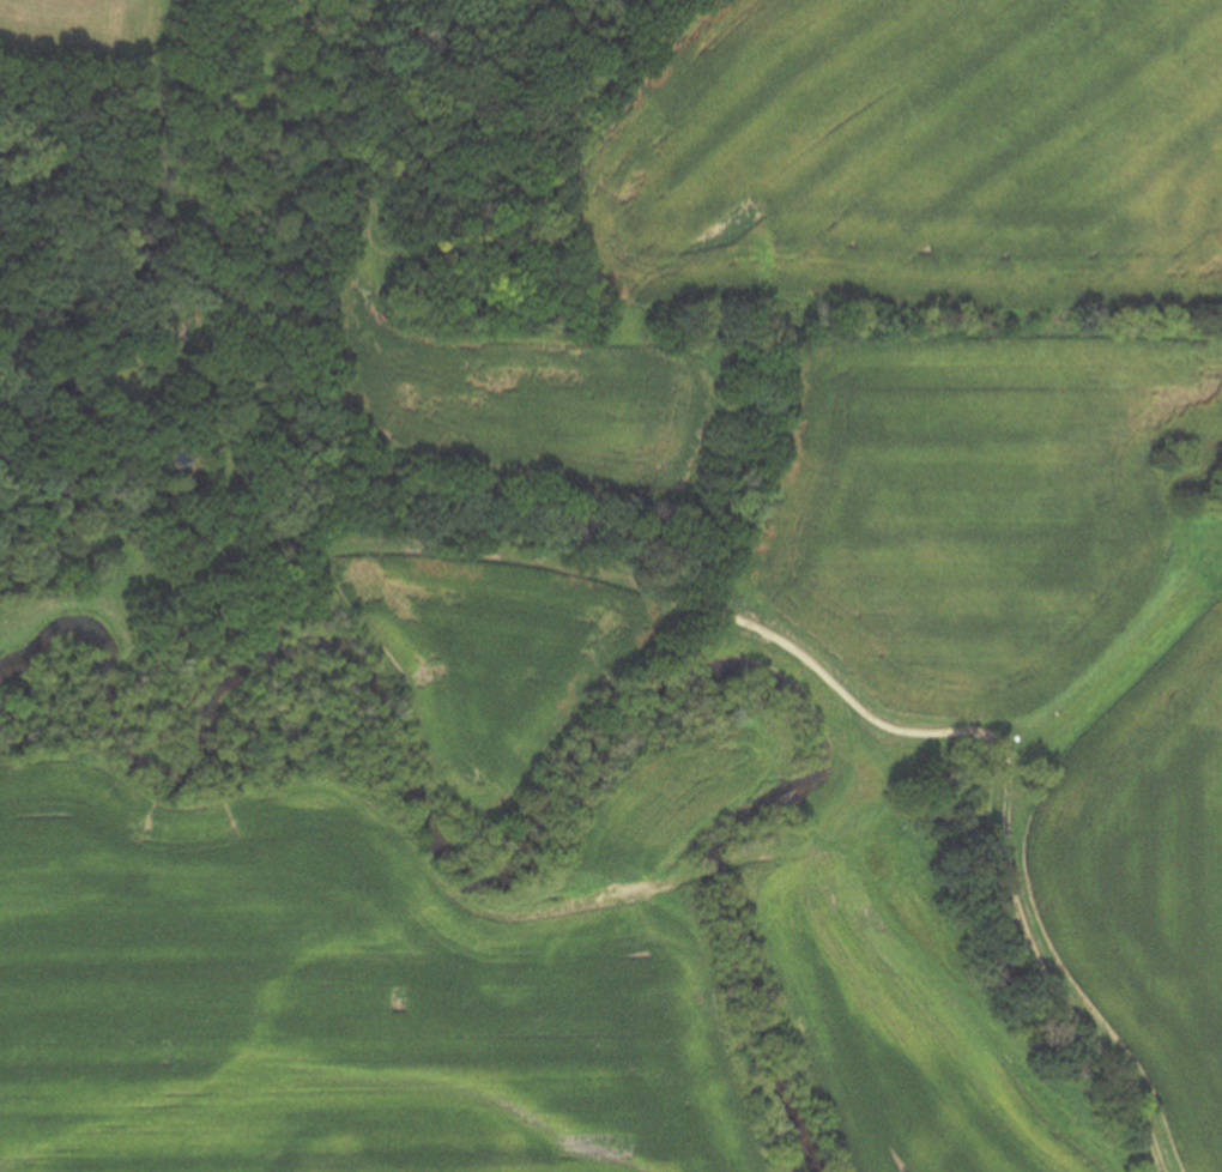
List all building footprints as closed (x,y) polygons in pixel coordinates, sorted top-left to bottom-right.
[(166,445),(175,471),(195,463),(186,438),(166,445)]
